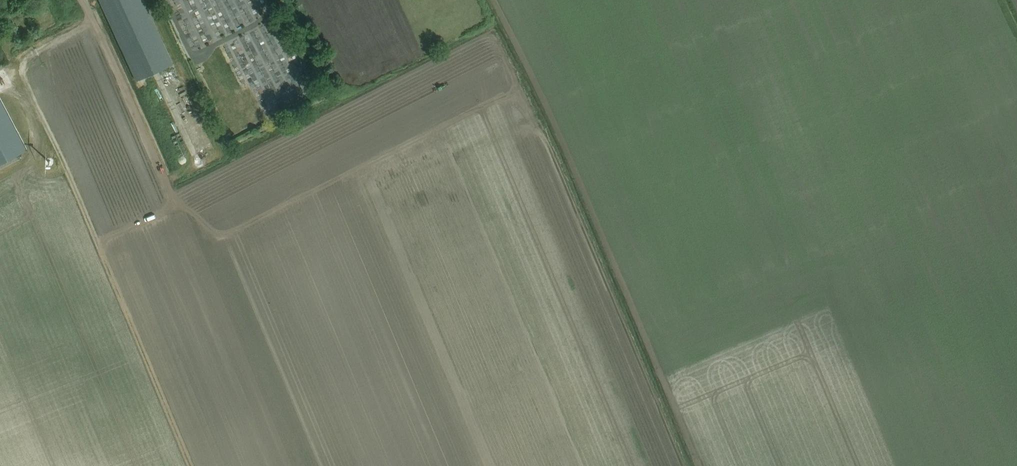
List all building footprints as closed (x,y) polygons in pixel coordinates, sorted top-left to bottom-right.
[(173,64),(144,0),(99,0),(136,81),(173,64)] [(27,148),(0,97),(0,163),(27,148)]
